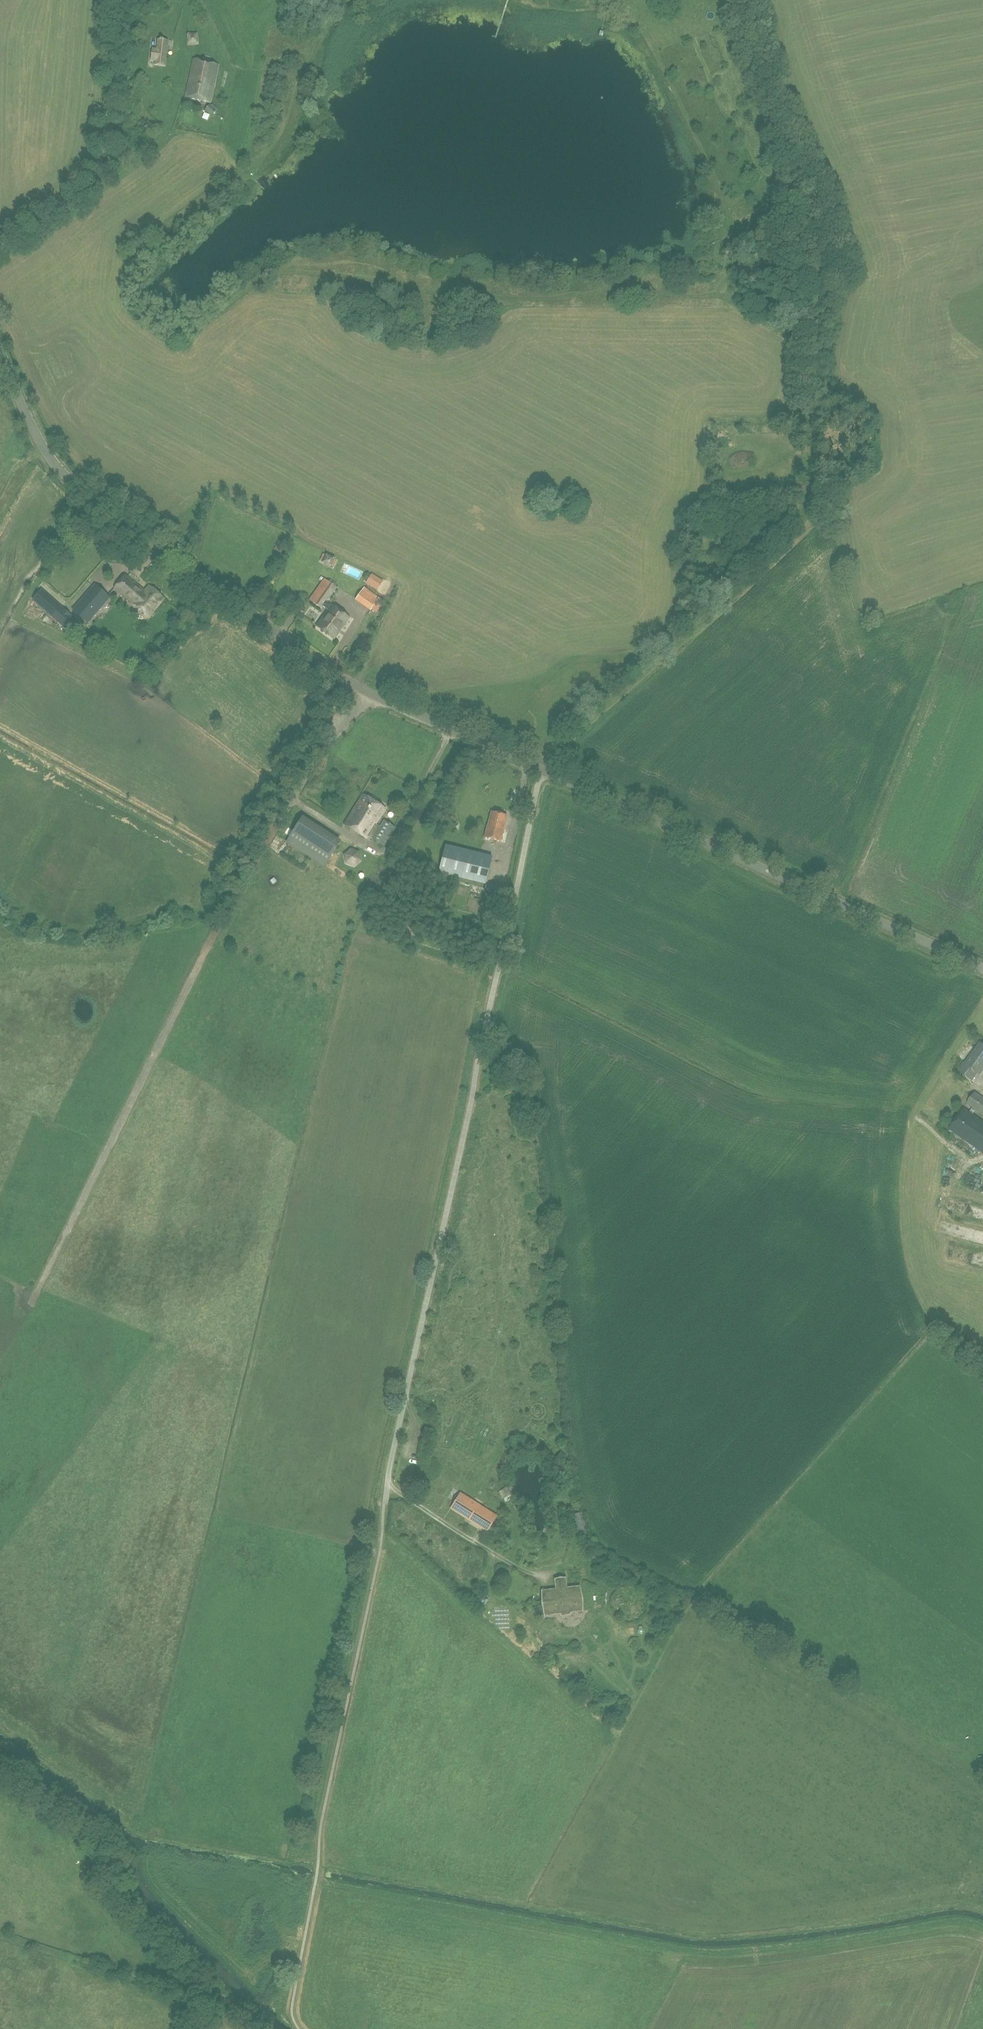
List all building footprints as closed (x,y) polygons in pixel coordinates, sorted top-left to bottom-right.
[(164,65),(167,40),(158,39),(156,53),(152,53),(151,59),(155,60),(155,64),(164,65)] [(193,59),(184,97),(209,102),(218,64),(193,59)] [(216,111),(209,105),(205,110),(212,116),(216,111)] [(382,582),(371,575),(365,583),(376,591),(382,582)] [(125,576),(114,588),(149,617),(164,598),(149,585),(144,591),(125,576)] [(335,588),(334,587),(328,582),(314,602),(321,608),(322,606),(328,610),(332,605),(326,601),(335,588)] [(93,586),(78,603),(81,604),(76,610),(88,620),(93,614),(94,615),(108,599),(93,586)] [(370,609),(377,600),(362,589),(356,598),(370,609)] [(72,616),(42,590),(33,600),(64,626),(72,616)] [(277,607),(280,602),(270,595),(266,600),(277,607)] [(349,618),(332,605),(328,610),(316,626),(333,638),(349,618)] [(128,644),(137,637),(133,631),(123,638),(128,644)] [(375,824),(379,817),(385,808),(363,794),(344,825),(366,839),(367,836),(372,839),(380,827),(375,824)] [(491,811),(488,825),(487,825),(484,838),(501,842),(504,829),(503,829),(507,815),(491,811)] [(395,827),(384,820),(380,827),(372,839),(384,846),(395,827)] [(292,842),(330,866),(342,847),(305,822),(292,842)] [(492,856),(446,844),(438,874),(485,884),(492,856)] [(360,851),(351,847),(343,854),(344,864),(354,868),(362,861),(360,851)] [(489,883),(487,893),(503,896),(505,887),(489,883)] [(980,1043),(965,1064),(964,1063),(959,1071),(971,1079),(976,1072),(979,1075),(982,1070),(982,1045),(980,1043)] [(974,1092),(966,1103),(973,1108),(969,1113),(963,1109),(949,1129),(982,1153),(982,1122),(972,1115),(975,1110),(982,1115),(982,1098),(974,1092)] [(486,1488),(488,1481),(479,1478),(477,1486),(486,1488)] [(460,1495),(453,1508),(486,1529),(494,1517),(460,1495)] [(504,1548),(505,1554),(514,1552),(513,1546),(504,1548)] [(582,1611),(579,1587),(542,1591),(543,1603),(551,1602),(552,1614),(561,1613),(561,1615),(571,1614),(570,1612),(582,1611)] [(475,1597),(472,1605),(482,1609),(485,1600),(475,1597)] [(585,1667),(591,1671),(595,1665),(590,1661),(585,1667)]
